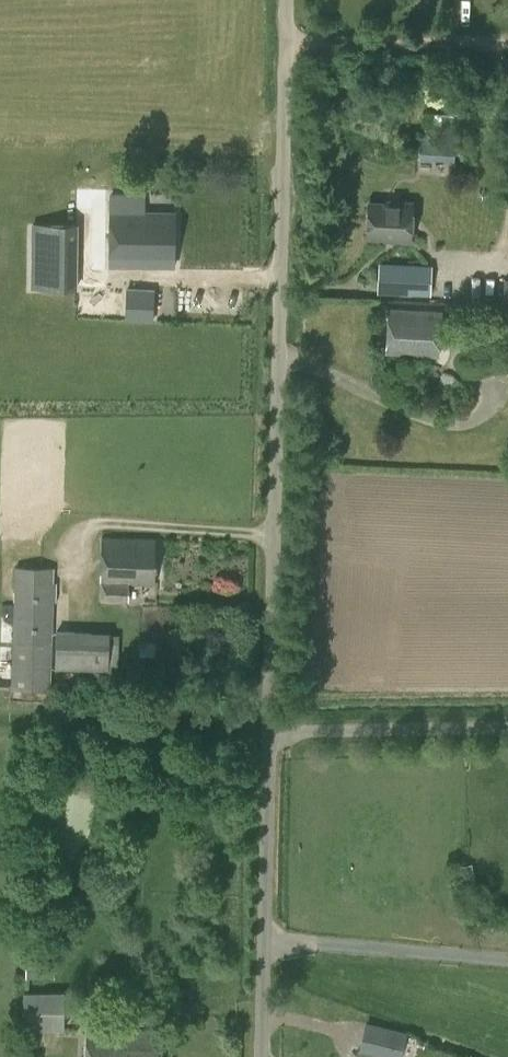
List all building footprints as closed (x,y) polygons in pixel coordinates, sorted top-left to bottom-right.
[(110,195),(110,212),(144,213),(143,195),(110,195)] [(367,201),(365,238),(383,239),(383,242),(411,243),(413,200),(386,199),(385,202),(367,201)] [(174,213),(144,213),(110,212),(110,265),(173,266),(174,213)] [(32,224),(30,288),(77,289),(78,224),(32,224)] [(428,294),(430,266),(381,264),(379,292),(428,294)] [(151,293),(130,293),(130,315),(151,315),(151,293)] [(386,352),(439,355),(441,312),(389,310),(386,352)] [(101,537),(100,582),(100,601),(129,602),(129,583),(154,584),(155,539),(101,537)] [(14,567),(11,689),(51,690),(53,601),(56,602),(57,582),(53,582),(54,568),(14,567)] [(51,965),(25,964),(25,975),(51,976),(51,965)] [(64,991),(23,991),(23,1029),(64,1028),(64,991)] [(355,1049),(388,1056),(399,1056),(405,1029),(362,1019),(355,1049)] [(161,1029),(86,1028),(86,1056),(160,1056),(161,1029)]
